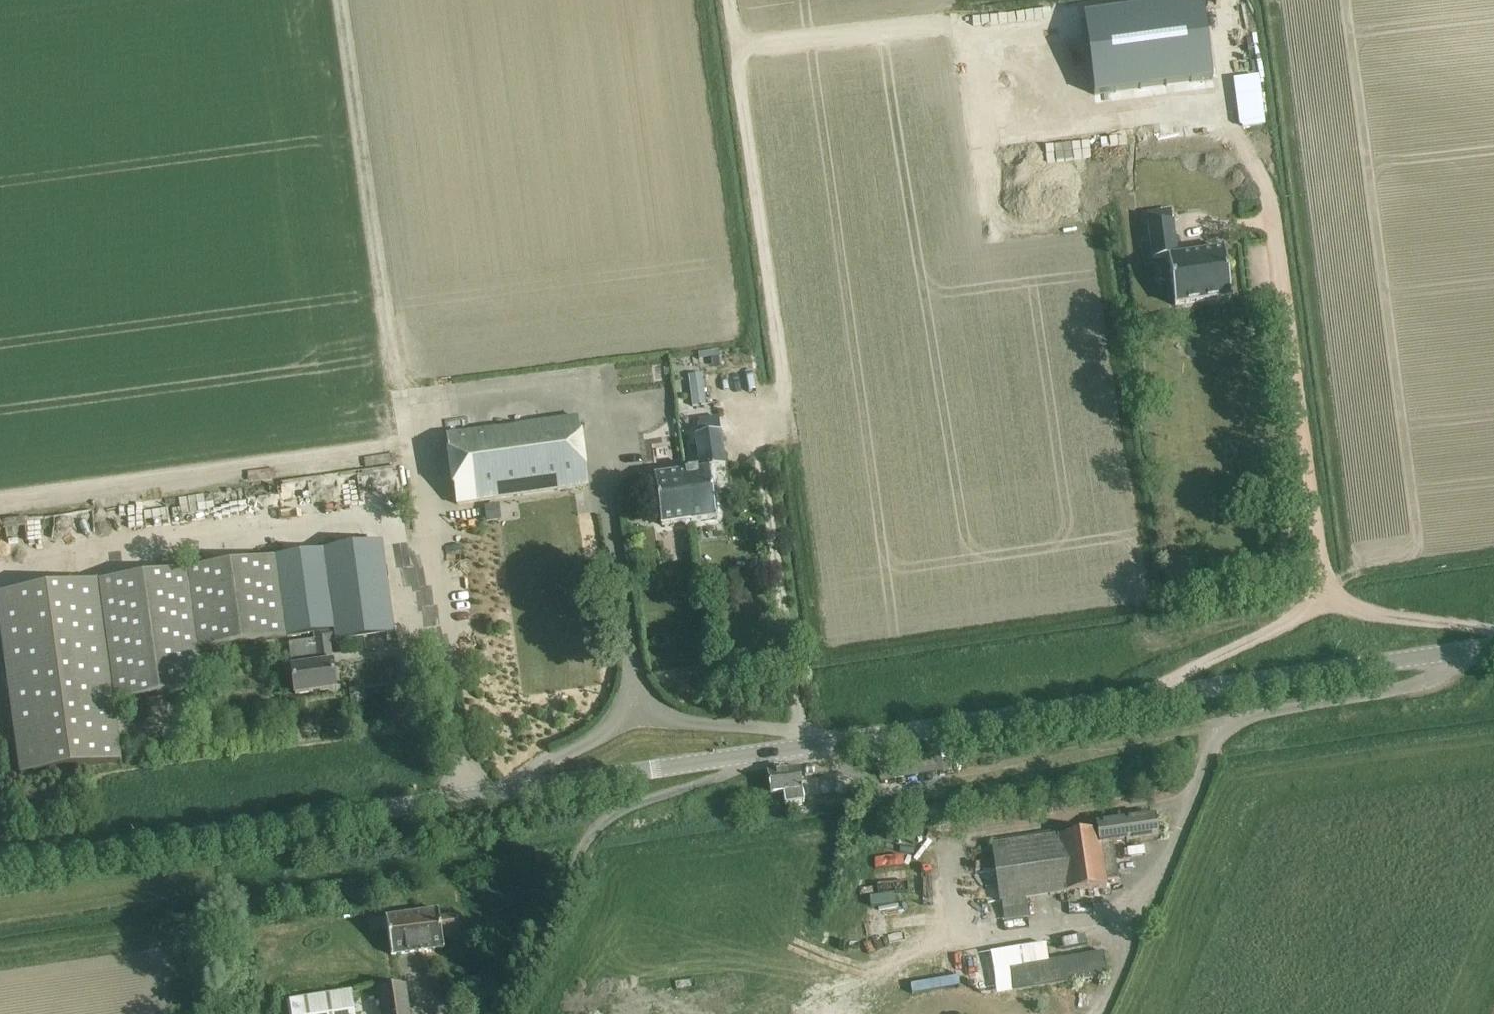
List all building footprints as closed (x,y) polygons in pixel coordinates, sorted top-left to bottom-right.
[(1202,0),(1156,0),(1082,8),(1090,87),(1210,75),(1202,0)] [(1091,168),(1019,176),(1025,226),(1097,218),(1091,168)] [(1171,214),(1151,217),(1152,225),(1148,226),(1153,261),(1168,258),(1175,307),(1231,299),(1224,251),(1177,257),(1171,214)] [(718,352),(698,355),(699,361),(719,359),(718,352)] [(692,363),(679,363),(679,385),(692,385),(692,363)] [(712,375),(693,377),(697,409),(716,406),(712,375)] [(447,437),(454,486),(457,505),(588,487),(578,419),(447,437)] [(655,478),(658,507),(661,526),(716,519),(713,499),(709,470),(725,467),(719,419),(699,421),(700,433),(695,434),(700,466),(684,468),(685,473),(655,478)] [(0,532),(0,552),(17,552),(16,531),(0,532)] [(0,595),(0,634),(19,776),(122,763),(114,702),(202,690),(197,651),(314,635),(315,641),(288,645),(292,670),(291,670),(295,695),(336,690),(330,644),(394,635),(382,545),(99,582),(0,595)] [(785,806),(803,804),(799,769),(767,773),(770,795),(784,793),(785,806)] [(1090,832),(993,846),(996,865),(1002,915),(1004,922),(1029,920),(1027,910),(1026,904),(1025,901),(1067,895),(1067,893),(1107,887),(1106,883),(1117,881),(1112,845),(1113,845),(1126,843),(1139,842),(1158,839),(1155,817),(1089,826),(1090,832)] [(439,911),(388,919),(390,933),(393,956),(444,949),(443,939),(460,936),(457,916),(440,919),(439,911)] [(982,955),(963,958),(967,986),(968,989),(982,995),(1014,993),(1107,978),(1103,953),(1048,962),(1045,945),(982,955)] [(407,987),(379,991),(383,1013),(410,1013),(407,987)] [(351,991),(291,1000),(293,1013),(355,1013),(351,991)]
